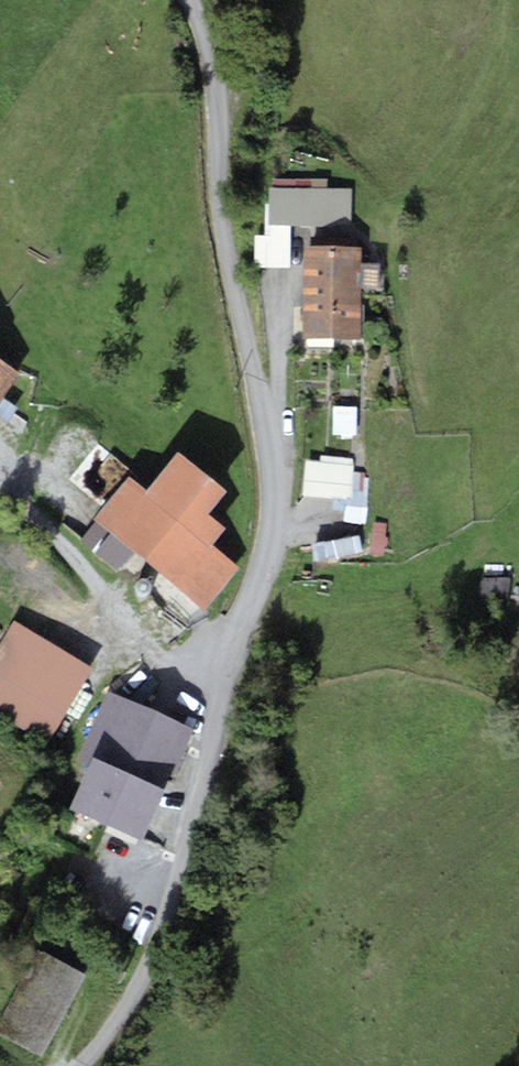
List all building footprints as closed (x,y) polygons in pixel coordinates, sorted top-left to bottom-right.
[(354,190),(275,191),(275,231),(355,231),(354,190)] [(363,253),(309,251),(306,346),(360,348),(363,253)] [(0,368),(0,407),(18,379),(0,368)] [(357,466),(310,460),(304,501),(352,507),(357,466)] [(135,487),(100,530),(207,618),(241,576),(215,554),(227,541),(209,526),(227,505),(179,465),(151,500),(135,487)] [(316,545),(318,562),(365,557),(363,539),(316,545)] [(12,627),(0,650),(0,718),(58,748),(98,673),(12,627)] [(195,732),(110,695),(83,757),(93,762),(73,806),(140,836),(161,787),(169,791),(195,732)] [(86,976),(44,954),(0,1037),(42,1060),(86,976)]
